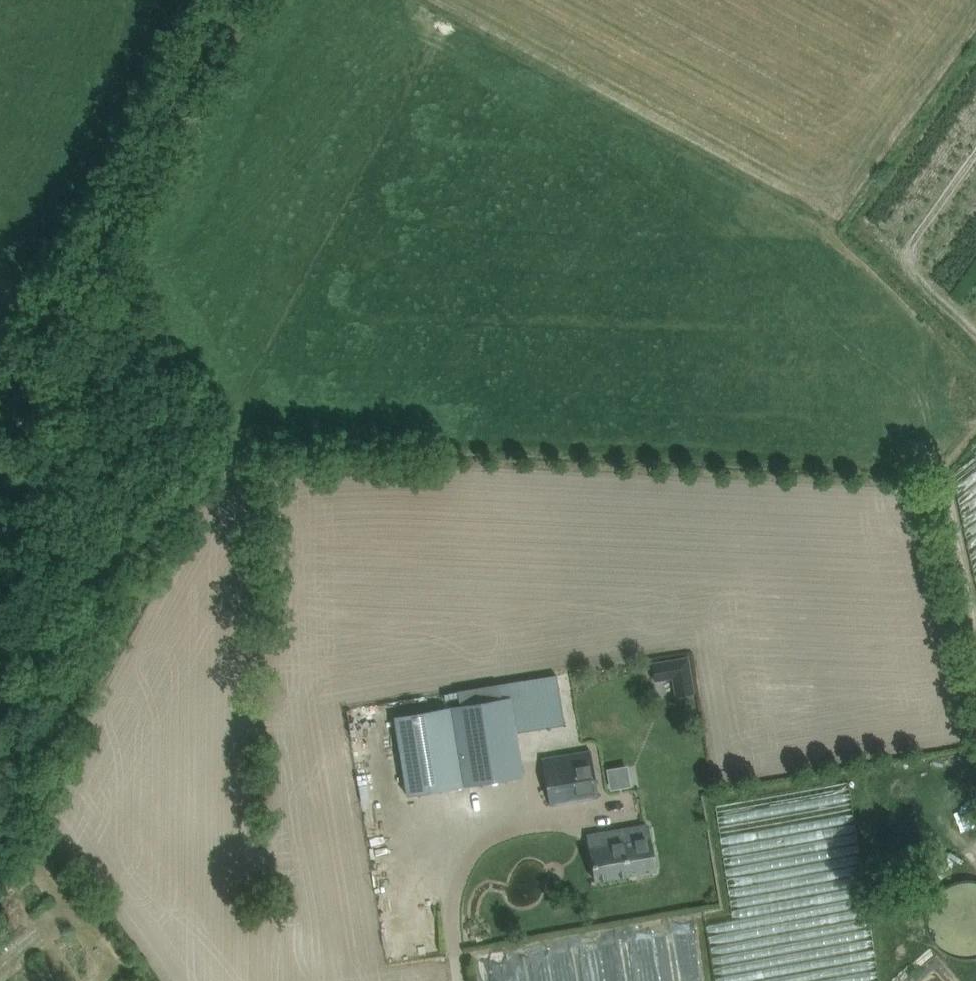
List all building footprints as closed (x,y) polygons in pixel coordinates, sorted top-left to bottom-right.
[(688,657),(651,663),(654,682),(672,679),(675,697),(694,694),(688,657)] [(451,707),(392,717),(406,797),(463,787),(476,785),(516,778),(524,776),(516,732),(565,724),(559,689),(525,695),(522,680),(499,684),(499,683),(458,689),(458,691),(460,706),(451,707)] [(598,797),(591,749),(540,757),(548,804),(598,797)] [(655,870),(652,850),(647,824),(587,834),(592,861),(595,880),(655,870)] [(947,884),(936,868),(894,896),(905,912),(947,884)] [(51,871),(44,876),(56,892),(63,886),(51,871)]
